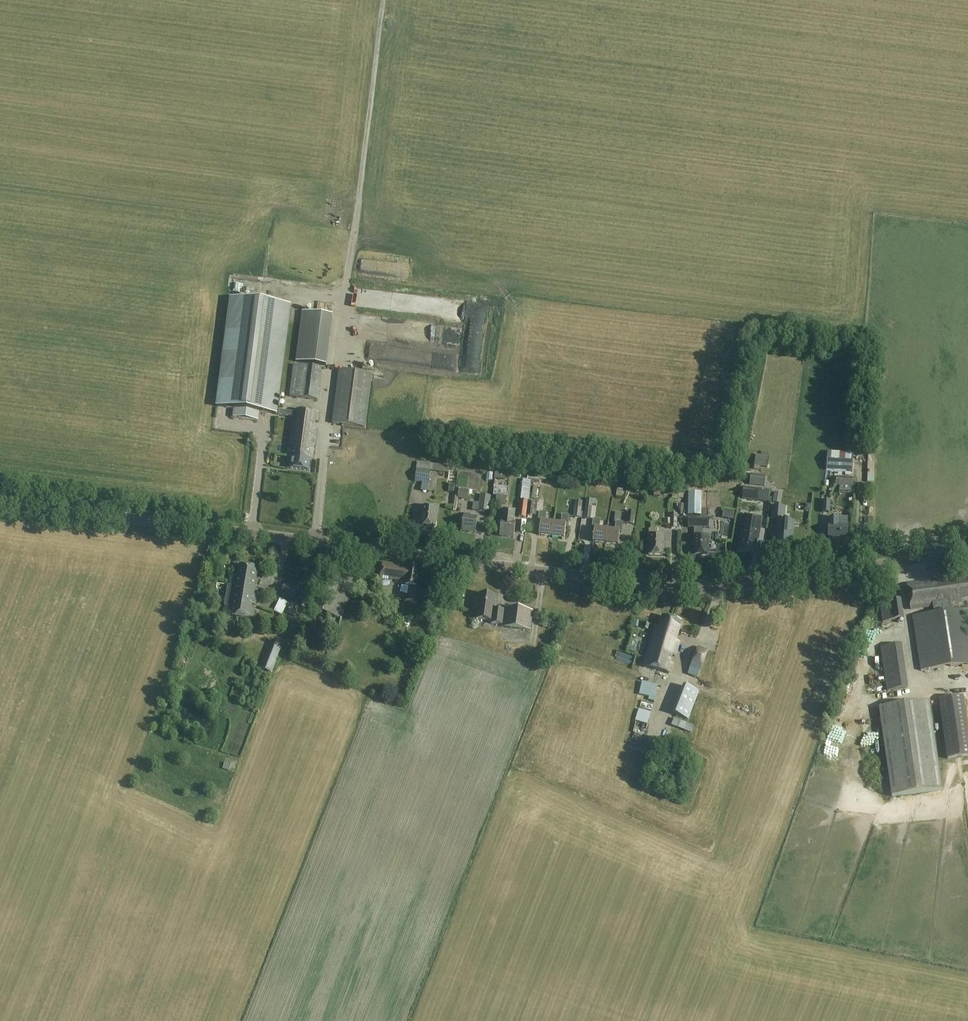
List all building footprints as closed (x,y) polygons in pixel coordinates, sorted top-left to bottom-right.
[(258,413),(293,417),(293,413),(276,410),(289,307),(231,299),(217,408),(235,410),(234,418),(257,421),(258,413)] [(449,319),(462,323),(465,310),(452,307),(449,319)] [(325,365),(332,315),(302,311),(296,362),(325,365)] [(463,354),(466,339),(383,328),(381,339),(393,341),(393,345),(463,354)] [(355,361),(367,361),(366,348),(355,348),(355,361)] [(322,368),(293,365),(289,397),(318,400),(322,368)] [(366,428),(372,374),(338,369),(331,424),(366,428)] [(309,471),(310,460),(314,460),(317,430),(315,430),(316,423),(318,423),(319,414),(294,411),(293,413),(293,417),(288,457),(291,458),(290,468),(309,471)] [(827,452),(826,471),(852,472),(853,454),(827,452)] [(756,455),(754,465),(767,468),(769,457),(756,455)] [(429,483),(431,471),(417,469),(415,482),(429,483)] [(495,471),(494,479),(505,480),(506,472),(495,471)] [(751,474),(749,485),(764,487),(765,476),(751,474)] [(837,477),(836,486),(854,487),(854,479),(837,477)] [(494,496),(496,496),(495,501),(507,503),(508,496),(509,488),(495,487),(494,496)] [(743,488),(742,499),(757,501),(759,489),(743,488)] [(458,497),(468,498),(469,491),(459,490),(458,492),(458,497)] [(688,492),(688,516),(702,516),(703,492),(688,492)] [(481,495),(479,511),(489,513),(491,497),(481,495)] [(586,499),(584,519),(590,520),(592,505),(596,505),(597,500),(586,499)] [(520,501),(518,517),(525,518),(527,501),(520,501)] [(575,501),(573,518),(580,518),(582,502),(575,501)] [(437,521),(438,507),(423,506),(421,526),(435,527),(436,521),(437,521)] [(791,545),(794,522),(783,521),(785,508),(772,506),(771,519),(777,520),(777,525),(778,525),(776,544),(791,545)] [(501,527),(500,536),(513,538),(515,524),(514,523),(515,511),(503,509),(501,521),(497,521),(497,526),(501,527)] [(552,536),(554,523),(545,522),(547,513),(540,512),(538,521),(541,521),(539,534),(552,536)] [(476,532),(478,518),(471,517),(471,514),(464,513),(462,530),(476,532)] [(554,523),(552,536),(564,538),(566,525),(568,525),(570,516),(563,515),(561,524),(554,523)] [(745,515),(739,550),(756,553),(762,518),(745,515)] [(661,517),(653,517),(653,532),(661,532),(661,517)] [(709,517),(688,517),(688,528),(709,528),(709,517)] [(848,526),(847,526),(848,518),(837,517),(837,518),(829,518),(828,538),(847,539),(848,526)] [(584,539),(587,520),(579,519),(577,539),(584,539)] [(606,543),(607,530),(599,529),(600,520),(594,519),(593,528),(595,529),(593,542),(606,543)] [(607,530),(606,543),(619,545),(620,532),(622,532),(623,523),(616,522),(615,531),(607,530)] [(665,550),(665,535),(649,535),(649,555),(664,556),(664,550),(665,550)] [(710,551),(710,536),(695,535),(695,556),(708,556),(708,551),(710,551)] [(684,544),(686,540),(680,537),(676,545),(687,550),(688,546),(684,544)] [(392,582),(392,581),(392,580),(396,581),(395,581),(395,582),(405,584),(405,585),(417,587),(420,568),(408,566),(407,569),(404,569),(400,568),(399,568),(400,565),(383,562),(380,579),(380,580),(392,582)] [(254,621),(255,613),(251,612),(252,605),(256,606),(258,589),(255,589),(258,569),(241,567),(239,578),(234,577),(233,578),(229,577),(223,616),(254,621)] [(920,671),(967,664),(967,644),(963,609),(953,610),(952,604),(963,602),(962,599),(967,599),(967,580),(965,581),(965,579),(956,580),(955,577),(907,585),(911,610),(934,606),(935,614),(912,617),(920,671)] [(327,579),(317,611),(330,616),(342,619),(352,587),(327,579)] [(410,586),(406,603),(416,606),(419,596),(421,589),(410,586)] [(503,610),(494,610),(495,596),(479,594),(478,599),(476,599),(475,606),(477,607),(476,619),(491,622),(491,624),(502,626),(501,628),(530,631),(532,611),(503,607),(503,610)] [(280,599),(274,612),(282,616),(288,603),(280,599)] [(879,604),(882,623),(904,620),(901,600),(879,604)] [(457,608),(454,624),(461,625),(464,610),(457,608)] [(675,641),(682,621),(662,616),(659,627),(655,626),(643,665),(670,673),(679,642),(675,641)] [(283,644),(275,641),(275,642),(268,659),(264,670),(272,673),(283,644)] [(886,691),(908,688),(902,644),(880,647),(886,691)] [(698,678),(708,650),(698,647),(688,674),(698,678)] [(654,702),(657,690),(655,689),(656,685),(642,682),(639,694),(648,697),(648,700),(654,702)] [(688,720),(699,692),(682,686),(672,714),(688,720)] [(967,756),(967,731),(963,696),(938,699),(946,759),(967,756)] [(747,701),(743,713),(759,719),(764,707),(747,701)] [(879,708),(892,797),(942,790),(929,701),(879,708)] [(635,722),(648,726),(651,714),(639,710),(635,722)] [(239,725),(244,727),(248,719),(243,717),(239,725)] [(224,763),(222,769),(229,771),(231,765),(224,763)] [(709,853),(716,855),(721,838),(714,836),(709,853)]
